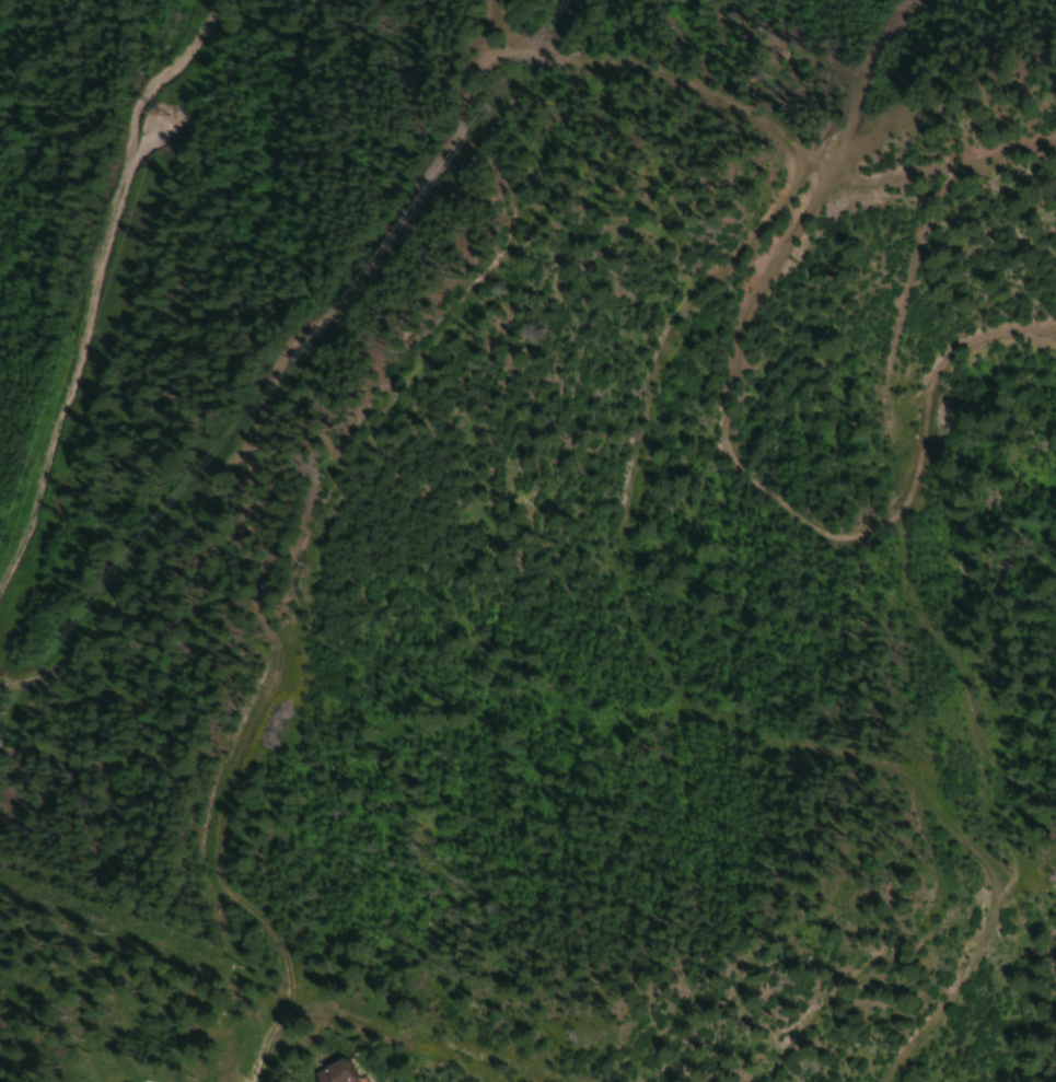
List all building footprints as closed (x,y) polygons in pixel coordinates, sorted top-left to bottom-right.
[(342,1066),(305,1067),(306,1081),(342,1081),(342,1066)]
